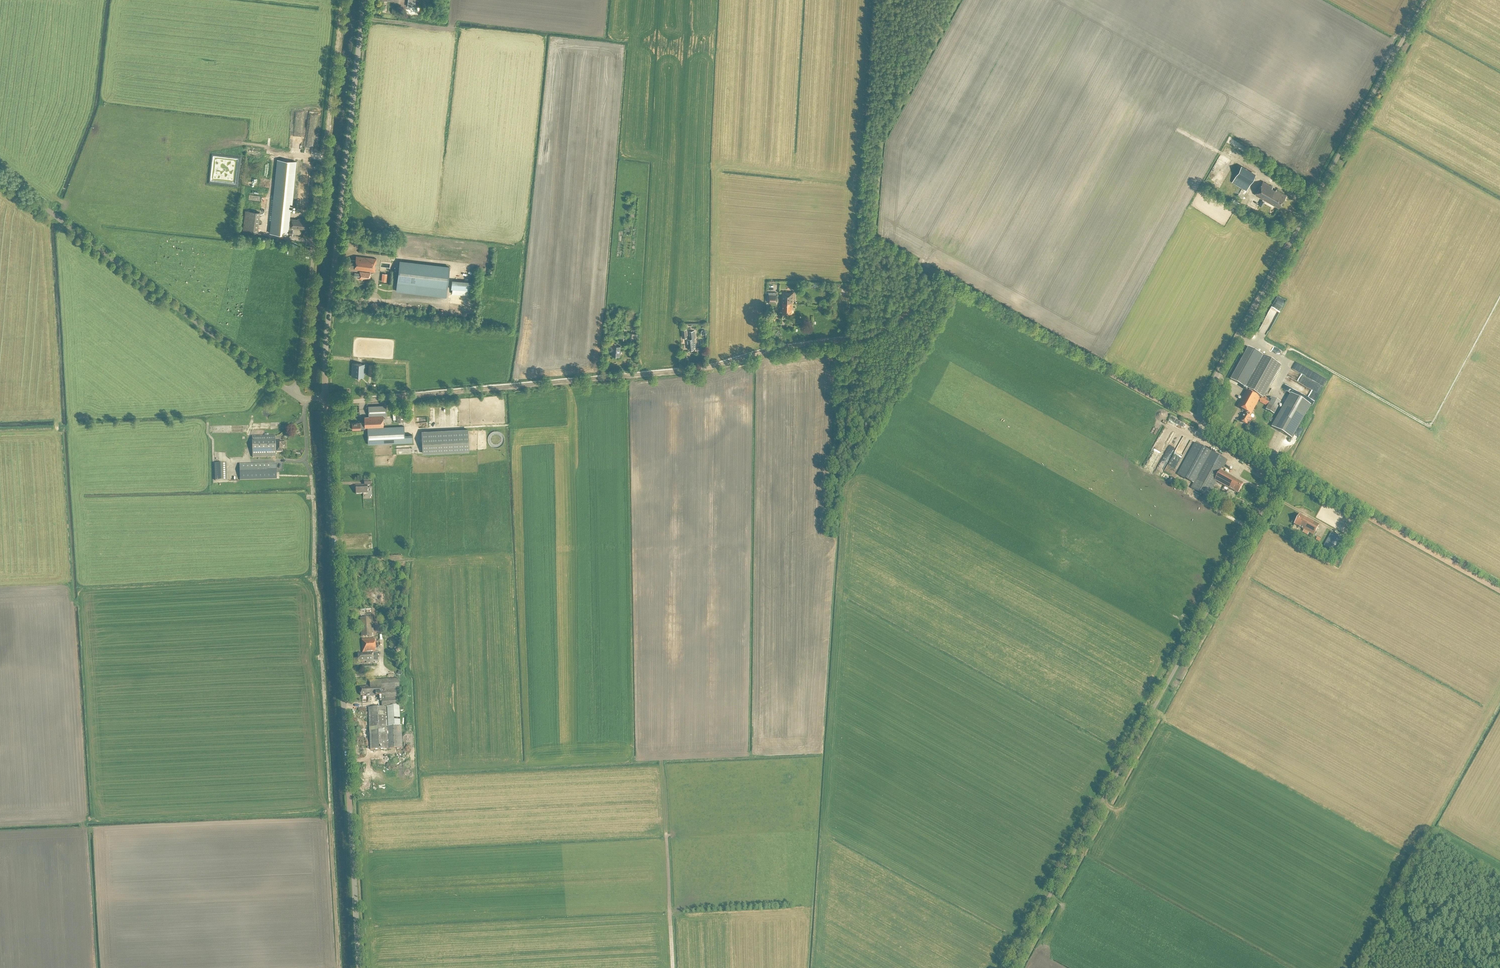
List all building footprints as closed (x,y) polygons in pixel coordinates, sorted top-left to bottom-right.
[(308,220),(302,220),(289,219),(295,161),(278,159),(271,233),(288,235),(292,235),(293,229),(293,227),(307,229),(308,220)] [(1246,191),(1256,174),(1241,165),(1232,182),(1246,191)] [(1263,181),(1255,195),(1279,208),(1286,195),(1276,189),(1275,190),(1272,188),(1273,187),(1263,181)] [(247,207),(246,211),(245,210),(243,230),(258,232),(260,212),(252,211),(252,208),(247,207)] [(358,269),(375,272),(376,258),(356,256),(355,260),(350,259),(349,268),(358,269)] [(449,267),(399,261),(396,290),(446,296),(449,267)] [(359,277),(359,279),(370,280),(370,273),(360,272),(359,273),(354,273),(354,276),(359,277)] [(452,288),(452,293),(472,294),(472,280),(452,279),(451,288),(452,288)] [(782,302),(782,305),(782,312),(792,313),(793,303),(794,303),(794,292),(782,291),(781,302),(782,302)] [(777,303),(777,295),(777,292),(769,292),(769,303),(777,303)] [(1270,311),(1278,316),(1286,300),(1277,295),(1270,311)] [(373,303),(370,305),(370,308),(372,311),(375,311),(378,309),(378,305),(376,303),(373,303)] [(695,331),(690,331),(690,339),(687,339),(688,348),(689,348),(689,349),(694,349),(694,347),(695,347),(694,338),(695,338),(695,331)] [(630,333),(630,339),(635,339),(635,345),(638,346),(639,334),(630,333)] [(612,351),(612,356),(620,356),(621,346),(613,345),(613,347),(610,346),(609,351),(612,351)] [(1230,378),(1263,396),(1280,365),(1247,347),(1230,378)] [(365,364),(352,363),(351,376),(364,377),(365,364)] [(368,375),(373,376),(373,375),(375,375),(375,370),(373,370),(376,370),(376,366),(373,366),(373,365),(369,364),(368,375)] [(1251,418),(1249,418),(1259,401),(1260,402),(1259,403),(1267,407),(1266,410),(1274,415),(1280,403),(1272,399),(1271,401),(1263,396),(1261,400),(1246,391),(1237,407),(1238,407),(1238,408),(1246,413),(1245,415),(1244,415),(1240,422),(1247,425),(1251,418)] [(1290,394),(1285,403),(1271,428),(1292,439),(1306,415),(1311,406),(1290,394)] [(364,427),(369,427),(376,426),(383,426),(383,415),(386,415),(386,405),(368,406),(368,416),(364,416),(364,422),(360,423),(360,422),(352,422),(352,429),(364,428),(364,427)] [(396,419),(396,422),(404,421),(403,406),(395,407),(396,419)] [(376,426),(369,427),(369,428),(367,428),(368,444),(412,442),(412,434),(404,434),(404,426),(376,428),(376,426)] [(422,454),(469,451),(468,429),(421,431),(422,454)] [(282,448),(282,447),(283,447),(284,446),(284,444),(283,444),(283,443),(275,443),(275,436),(252,437),(253,458),(276,457),(276,453),(279,453),(283,453),(283,448),(282,448)] [(1177,475),(1193,484),(1191,488),(1200,493),(1199,494),(1207,498),(1216,482),(1225,487),(1228,488),(1238,494),(1243,484),(1220,471),(1222,467),(1224,468),(1228,461),(1211,452),(1195,443),(1177,475)] [(276,463),(239,464),(240,480),(276,479),(276,463)] [(227,464),(215,464),(215,481),(227,481),(227,464)] [(371,482),(364,482),(364,486),(356,486),(356,494),(367,494),(367,486),(371,486),(371,482)] [(1226,497),(1219,494),(1217,498),(1217,499),(1215,503),(1221,506),(1226,497)] [(1313,536),(1319,526),(1299,515),(1294,525),(1302,530),(1313,536)] [(1333,552),(1341,538),(1331,533),(1324,546),(1333,552)] [(371,618),(360,618),(361,637),(372,636),(371,618)] [(373,663),(373,654),(373,653),(375,652),(375,639),(362,640),(362,653),(364,653),(364,654),(358,654),(358,662),(367,662),(367,663),(373,663)] [(370,750),(402,748),(401,726),(400,726),(399,706),(400,706),(399,679),(369,681),(370,686),(365,687),(365,688),(360,688),(360,696),(367,695),(367,697),(375,696),(381,696),(382,707),(368,708),(370,750)]
